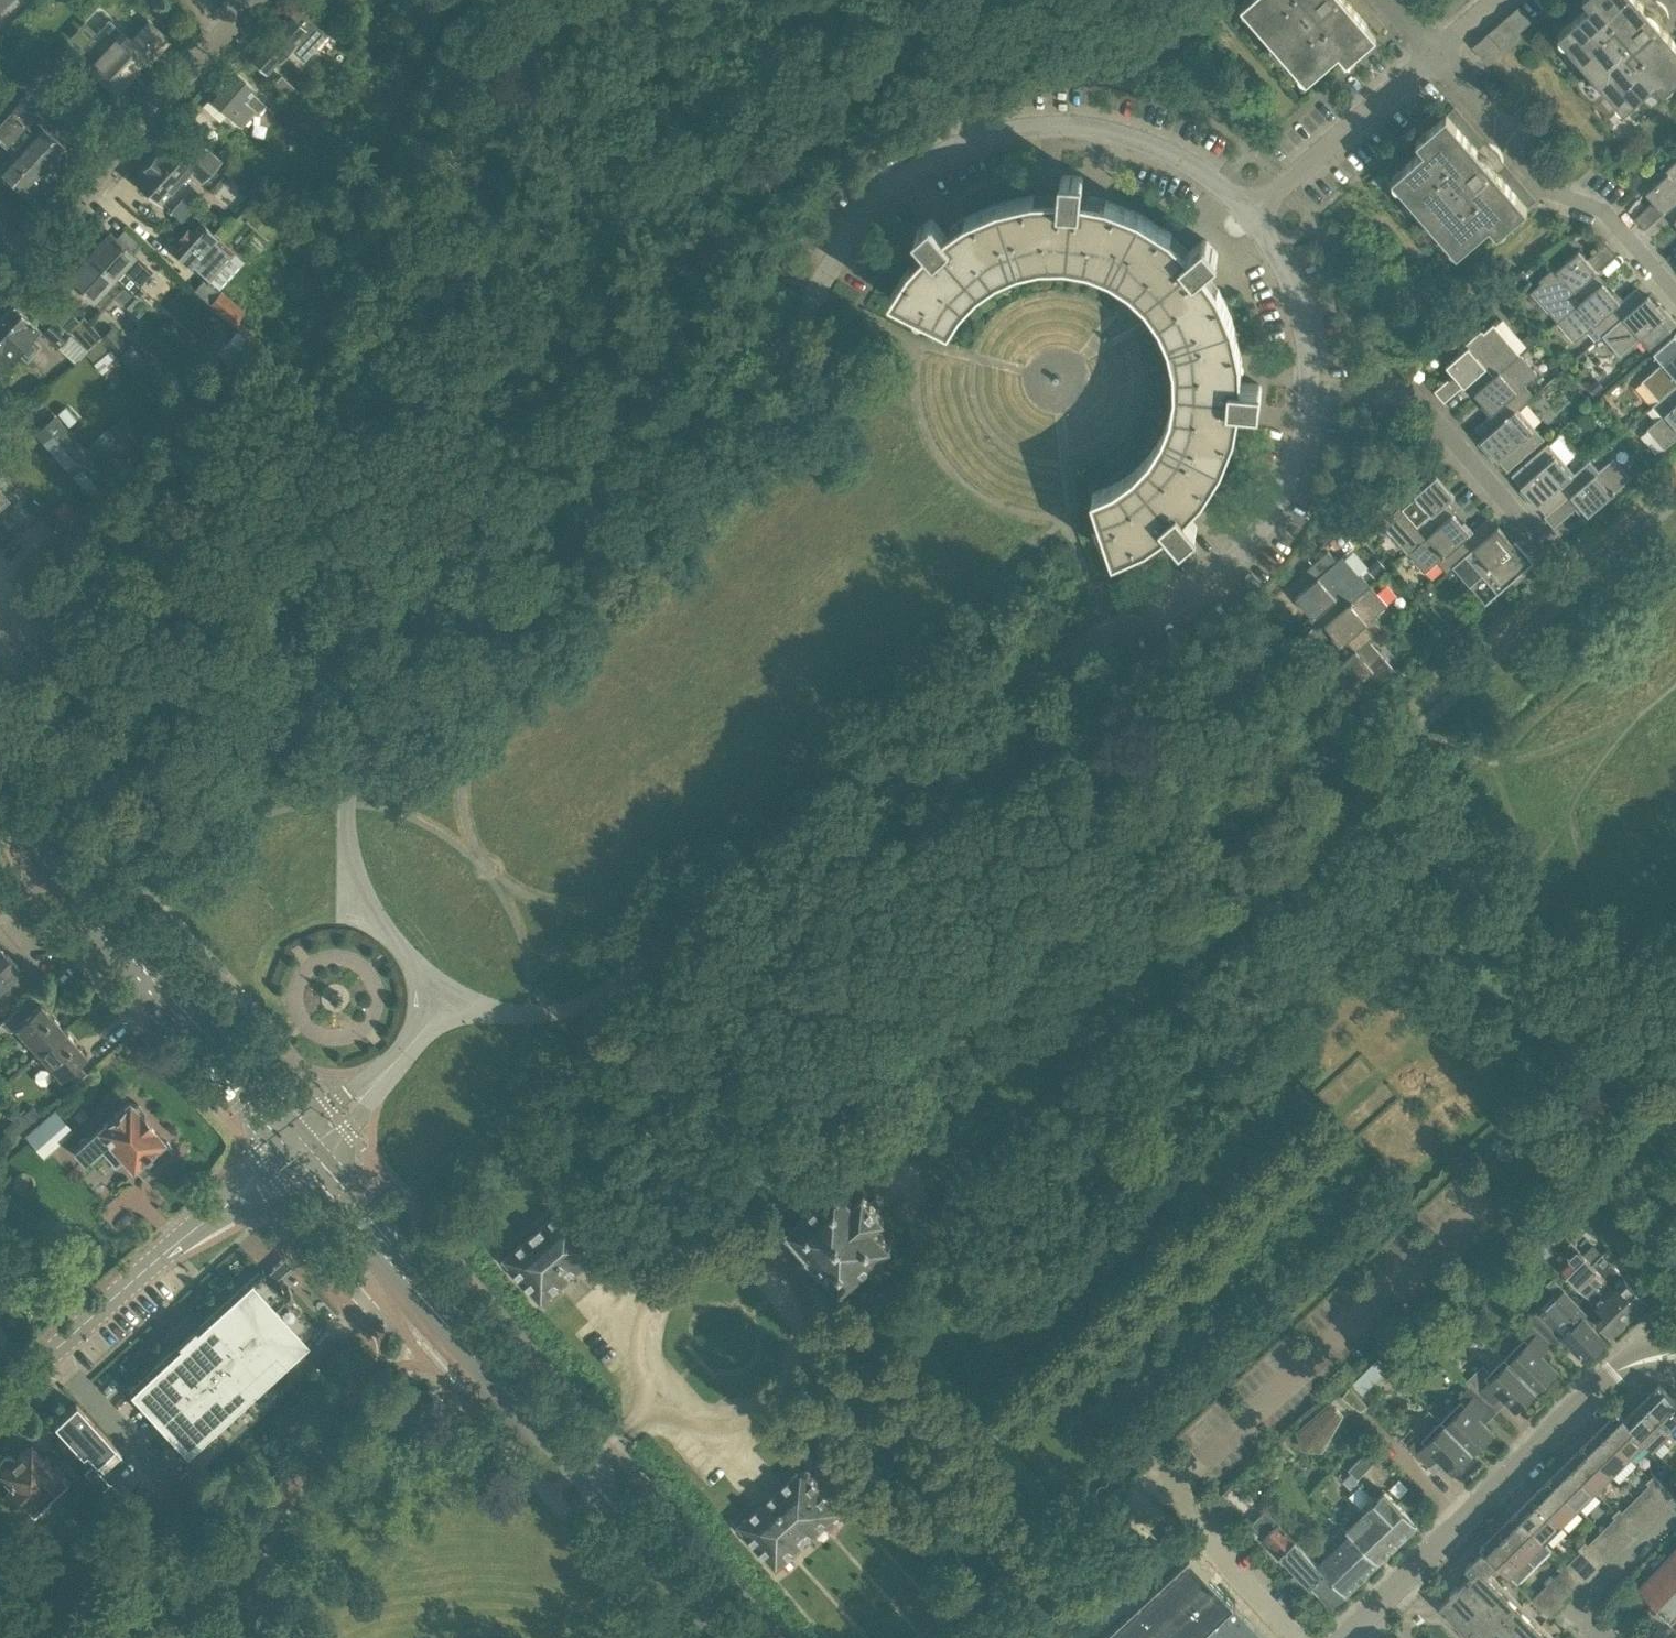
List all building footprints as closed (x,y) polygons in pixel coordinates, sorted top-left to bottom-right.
[(11,0),(0,0),(0,10),(11,0)] [(1364,46),(1385,27),(1362,0),(1247,0),(1243,3),(1309,78),(1341,50),(1349,59),(1364,46)] [(1675,78),(1675,26),(1654,0),(1580,0),(1587,8),(1560,31),(1625,107),(1652,83),(1660,92),(1675,78)] [(305,14),(297,6),(290,14),(289,13),(276,27),(273,24),(259,39),(262,42),(249,56),(267,72),(289,48),(303,60),(331,30),(309,10),(305,14)] [(133,41),(109,20),(77,55),(100,76),(93,84),(109,99),(116,91),(117,91),(165,39),(148,24),(133,41)] [(26,63),(33,58),(22,45),(16,51),(26,63)] [(60,65),(50,52),(42,58),(53,71),(60,65)] [(259,112),(266,104),(252,92),(255,88),(234,69),(209,97),(210,98),(204,105),(222,121),(228,114),(243,127),(257,110),(259,112)] [(281,74),(272,83),(289,99),(298,90),(281,74)] [(41,124),(58,106),(36,86),(12,112),(12,111),(10,114),(31,133),(21,144),(48,168),(66,147),(41,124)] [(288,131),(298,121),(284,107),(274,117),(288,131)] [(1499,232),(1536,200),(1455,107),(1413,144),(1421,153),(1394,176),(1459,251),(1491,223),(1499,232)] [(48,168),(21,144),(31,133),(10,114),(0,124),(0,142),(13,153),(0,167),(0,172),(24,194),(48,168)] [(230,167),(183,125),(136,178),(161,201),(191,167),(213,186),(230,167)] [(1671,166),(1673,168),(1646,191),(1664,211),(1675,201),(1675,161),(1671,166)] [(1082,195),(1084,180),(1084,179),(1083,178),(1083,177),(1082,176),(1080,176),(1066,175),(1065,175),(1064,175),(1063,176),(1062,177),(1061,178),(1060,194),(1039,194),(1034,194),(999,202),(1020,265),(1045,260),(1066,259),(1090,263),(1111,272),(1141,213),(1108,200),(1101,199),(1082,195)] [(182,220),(193,208),(183,200),(173,211),(182,220)] [(1664,211),(1673,222),(1675,220),(1675,221),(1675,201),(1664,211)] [(945,232),(935,220),(934,219),(933,219),(932,218),(931,219),(929,219),(919,228),(918,229),(917,230),(917,232),(917,233),(918,234),(929,246),(916,259),(910,265),(891,296),(913,307),(932,316),(950,325),(964,305),(980,288),(999,275),(1020,265),(999,202),(966,217),(960,221),(945,232)] [(1147,301),(1148,303),(1157,316),(1161,321),(1171,342),(1234,321),(1232,317),(1222,293),(1219,287),(1217,284),(1204,268),(1220,254),(1206,237),(1189,251),(1179,241),(1175,236),(1172,233),(1171,232),(1166,228),(1141,213),(1111,272),(1131,285),(1134,288),(1147,301)] [(234,252),(202,223),(193,233),(188,228),(180,238),(185,242),(175,252),(207,281),(234,252)] [(110,232),(90,254),(93,258),(120,284),(140,301),(148,308),(155,300),(139,285),(152,271),(110,232)] [(1575,290),(1597,270),(1580,249),(1553,272),(1551,270),(1540,280),(1542,282),(1532,291),(1558,321),(1583,299),(1575,290)] [(93,258),(90,254),(68,278),(103,309),(115,295),(131,310),(140,301),(120,284),(93,258)] [(1522,270),(1513,277),(1521,286),(1529,278),(1522,270)] [(1617,297),(1604,282),(1606,280),(1597,270),(1575,290),(1583,299),(1558,321),(1575,341),(1588,330),(1597,340),(1604,335),(1625,317),(1616,306),(1624,299),(1620,295),(1617,297)] [(1638,287),(1624,299),(1616,306),(1625,317),(1604,335),(1620,354),(1641,336),(1651,347),(1675,325),(1675,319),(1666,308),(1663,311),(1649,294),(1646,297),(1638,287)] [(222,291),(210,303),(232,324),(243,312),(222,291)] [(40,345),(31,338),(39,329),(27,319),(28,317),(13,304),(0,320),(0,371),(1,372),(9,363),(19,352),(27,360),(40,345)] [(79,320),(64,307),(41,332),(76,363),(101,336),(84,316),(79,320)] [(1241,404),(1256,405),(1257,405),(1258,405),(1259,404),(1260,403),(1260,402),(1261,401),(1262,388),(1262,387),(1261,386),(1260,385),(1259,384),(1258,384),(1242,382),(1242,356),(1234,321),(1171,342),(1175,365),(1176,388),(1173,405),(1172,412),(1163,433),(1223,463),(1236,430),(1237,423),(1241,404)] [(1521,353),(1495,323),(1485,332),(1483,329),(1471,339),(1474,342),(1447,365),(1465,385),(1487,367),(1495,376),(1521,353)] [(129,346),(113,328),(102,337),(132,372),(147,359),(133,342),(129,346)] [(1539,337),(1534,332),(1523,341),(1528,347),(1539,337)] [(1655,351),(1664,362),(1643,380),(1660,399),(1675,386),(1675,332),(1655,351)] [(1526,385),(1538,373),(1521,353),(1495,376),(1487,367),(1465,385),(1474,395),(1476,393),(1489,408),(1486,411),(1490,415),(1498,408),(1507,419),(1520,408),(1535,395),(1526,385)] [(1378,373),(1379,372),(1386,366),(1379,358),(1371,365),(1378,373)] [(1594,394),(1603,387),(1598,381),(1589,388),(1594,394)] [(1660,399),(1653,405),(1663,415),(1648,428),(1666,448),(1675,439),(1675,386),(1660,399)] [(1579,402),(1586,396),(1580,389),(1573,396),(1579,402)] [(196,422),(188,413),(190,412),(179,400),(166,412),(176,423),(180,420),(188,429),(196,422)] [(1602,407),(1608,413),(1615,408),(1609,401),(1602,407)] [(1546,438),(1520,408),(1507,419),(1498,408),(1490,415),(1476,427),(1485,437),(1479,442),(1491,455),(1494,453),(1509,470),(1546,438)] [(92,500),(154,446),(124,412),(84,446),(55,414),(34,432),(92,500)] [(1169,526),(1179,538),(1180,539),(1181,539),(1182,539),(1184,539),(1185,539),(1195,529),(1196,529),(1197,527),(1197,526),(1197,525),(1196,524),(1186,512),(1199,499),(1204,493),(1223,463),(1163,433),(1151,452),(1135,470),(1115,483),(1093,493),(1101,517),(1108,537),(1114,556),(1148,541),(1154,537),(1169,526)] [(1548,515),(1571,494),(1563,484),(1576,473),(1550,442),(1513,475),(1528,492),(1525,495),(1537,508),(1540,506),(1548,515)] [(1633,477),(1615,457),(1600,470),(1591,459),(1576,473),(1563,484),(1571,494),(1548,515),(1546,516),(1555,527),(1577,509),(1585,509),(1590,515),(1633,477)] [(1456,495),(1438,474),(1416,493),(1407,483),(1374,512),(1410,553),(1436,530),(1427,521),(1449,502),(1456,495)] [(8,500),(0,491),(0,508),(8,500)] [(64,499),(53,509),(63,519),(73,509),(64,499)] [(1468,529),(1455,514),(1457,512),(1449,502),(1427,521),(1436,530),(1410,553),(1426,572),(1439,561),(1448,572),(1454,566),(1475,549),(1465,538),(1474,530),(1471,526),(1468,529)] [(1497,528),(1488,518),(1474,530),(1465,538),(1475,549),(1454,566),(1471,586),(1483,576),(1498,593),(1535,561),(1517,540),(1514,542),(1500,526),(1497,528)] [(1338,561),(1329,551),(1307,570),(1316,580),(1297,596),(1315,617),(1316,616),(1317,617),(1339,598),(1349,607),(1373,586),(1362,574),(1361,575),(1344,556),(1338,561)] [(1387,567),(1379,559),(1370,567),(1377,576),(1387,567)] [(1376,616),(1389,605),(1373,586),(1349,607),(1339,598),(1317,617),(1325,626),(1327,624),(1340,639),(1337,642),(1340,646),(1349,639),(1359,650),(1370,639),(1385,626),(1376,616)] [(1419,613),(1416,604),(1409,606),(1411,615),(1419,613)] [(1359,650),(1349,639),(1340,646),(1326,658),(1335,668),(1329,673),(1341,686),(1344,684),(1359,701),(1396,669),(1370,639),(1359,650)] [(23,969),(22,968),(21,968),(0,945),(0,989),(23,969)] [(31,1011),(24,1003),(25,1002),(24,1001),(1,1022),(11,1032),(15,1028),(38,1053),(64,1030),(41,1005),(41,1004),(40,1003),(31,1011)] [(86,1055),(64,1030),(38,1053),(61,1078),(56,1082),(66,1092),(88,1072),(87,1071),(86,1072),(79,1063),(87,1055),(87,1054),(86,1055)] [(172,1151),(162,1140),(163,1139),(144,1118),(144,1110),(138,1103),(130,1103),(129,1101),(75,1149),(85,1161),(102,1146),(115,1160),(122,1154),(133,1166),(134,1165),(144,1176),(172,1151)] [(39,1114),(32,1106),(22,1115),(29,1123),(39,1114)] [(49,1150),(72,1130),(54,1110),(32,1129),(49,1150)] [(854,1203),(839,1187),(839,1186),(837,1184),(835,1186),(835,1187),(789,1227),(786,1229),(788,1232),(789,1231),(808,1253),(807,1254),(813,1260),(819,1267),(820,1267),(839,1288),(838,1289),(841,1292),(843,1289),(889,1248),(890,1248),(892,1246),(890,1243),(890,1244),(875,1227),(885,1219),(863,1195),(854,1203)] [(1551,1219),(1560,1211),(1551,1201),(1542,1209),(1551,1219)] [(543,1302),(607,1246),(569,1203),(505,1258),(543,1302)] [(1543,1261),(1553,1252),(1538,1236),(1528,1245),(1543,1261)] [(1589,1296),(1602,1283),(1607,1278),(1587,1256),(1572,1241),(1568,1244),(1569,1245),(1558,1256),(1564,1262),(1560,1266),(1589,1296)] [(1518,1252),(1516,1244),(1508,1242),(1502,1248),(1504,1256),(1512,1258),(1518,1252)] [(1597,1247),(1587,1256),(1607,1278),(1602,1283),(1611,1292),(1612,1290),(1634,1312),(1648,1298),(1635,1285),(1637,1282),(1629,1274),(1626,1275),(1624,1274),(1612,1262),(1617,1257),(1609,1248),(1603,1254),(1597,1247)] [(270,1376),(320,1331),(263,1269),(130,1391),(199,1466),(283,1390),(270,1376)] [(1586,1313),(1565,1290),(1567,1289),(1555,1276),(1547,1282),(1558,1293),(1541,1309),(1540,1307),(1529,1317),(1553,1343),(1563,1333),(1586,1357),(1606,1339),(1588,1320),(1591,1317),(1587,1312),(1586,1313)] [(1602,1283),(1589,1296),(1595,1302),(1604,1312),(1597,1320),(1611,1334),(1634,1312),(1612,1290),(1611,1292),(1602,1283)] [(287,1293),(292,1289),(288,1285),(283,1289),(287,1293)] [(1468,1303),(1466,1310),(1466,1311),(1466,1312),(1467,1312),(1467,1313),(1468,1314),(1469,1314),(1469,1315),(1470,1315),(1471,1315),(1472,1315),(1473,1315),(1474,1315),(1475,1315),(1475,1314),(1476,1314),(1476,1313),(1477,1313),(1479,1306),(1478,1305),(1478,1304),(1477,1303),(1477,1302),(1476,1302),(1475,1302),(1475,1301),(1474,1301),(1473,1301),(1472,1301),(1471,1301),(1470,1301),(1470,1302),(1469,1302),(1468,1303)] [(1525,1336),(1506,1356),(1537,1388),(1557,1367),(1543,1353),(1552,1343),(1532,1323),(1522,1333),(1525,1336)] [(1392,1358),(1403,1349),(1396,1341),(1385,1350),(1392,1358)] [(1537,1388),(1506,1356),(1491,1371),(1483,1363),(1466,1380),(1471,1384),(1491,1405),(1502,1393),(1516,1408),(1537,1388)] [(1474,1450),(1494,1430),(1480,1416),(1491,1405),(1471,1384),(1460,1396),(1463,1399),(1443,1419),(1474,1450)] [(1675,1426),(1675,1400),(1660,1384),(1641,1402),(1671,1431),(1675,1426)] [(1332,1401),(1329,1400),(1297,1429),(1302,1448),(1315,1449),(1340,1407),(1337,1404),(1332,1401)] [(96,1461),(114,1445),(76,1402),(58,1419),(96,1461)] [(1655,1447),(1671,1431),(1641,1402),(1626,1418),(1647,1439),(1655,1447)] [(1647,1439),(1626,1418),(1618,1410),(1617,1412),(1618,1413),(1602,1428),(1601,1427),(1601,1428),(1630,1457),(1647,1439)] [(1474,1450),(1443,1419),(1423,1439),(1420,1435),(1410,1446),(1429,1466),(1439,1456),(1454,1470),(1474,1450)] [(1630,1457),(1601,1428),(1600,1428),(1601,1429),(1585,1445),(1584,1444),(1583,1445),(1612,1474),(1630,1457)] [(30,1443),(14,1457),(10,1455),(4,1455),(0,1459),(0,1468),(1,1469),(0,1470),(0,1473),(11,1485),(5,1490),(22,1508),(29,1502),(38,1512),(49,1501),(48,1500),(69,1481),(62,1472),(63,1471),(47,1453),(42,1457),(30,1443)] [(1612,1474),(1583,1445),(1584,1446),(1568,1462),(1567,1461),(1596,1490),(1612,1474)] [(1372,1446),(1349,1469),(1352,1471),(1358,1477),(1359,1478),(1381,1456),(1372,1446)] [(1596,1490),(1567,1461),(1566,1462),(1567,1463),(1551,1479),(1550,1478),(1578,1507),(1596,1490)] [(82,1472),(100,1492),(101,1490),(110,1483),(91,1463),(82,1472)] [(777,1568),(841,1511),(802,1468),(739,1525),(777,1568)] [(1359,1478),(1358,1477),(1352,1471),(1343,1480),(1350,1487),(1359,1478)] [(1657,1492),(1664,1485),(1654,1475),(1647,1482),(1657,1492)] [(1578,1507),(1550,1478),(1549,1479),(1550,1480),(1534,1495),(1533,1494),(1533,1495),(1562,1524),(1578,1507)] [(116,1487),(111,1482),(110,1483),(101,1490),(106,1496),(116,1487)] [(1361,1483),(1349,1495),(1359,1505),(1366,1510),(1368,1509),(1400,1541),(1418,1523),(1386,1490),(1377,1500),(1361,1483)] [(1667,1502),(1674,1495),(1664,1485),(1657,1492),(1667,1502)] [(120,1492),(116,1487),(106,1496),(111,1501),(120,1492)] [(111,1501),(116,1506),(125,1498),(120,1492),(111,1501)] [(1562,1524),(1533,1495),(1532,1495),(1533,1496),(1517,1512),(1516,1511),(1545,1541),(1562,1524)] [(125,1498),(116,1506),(120,1512),(130,1503),(125,1498)] [(125,1517),(135,1508),(130,1503),(120,1512),(125,1517)] [(1345,1515),(1341,1519),(1380,1560),(1400,1541),(1368,1509),(1366,1510),(1359,1505),(1347,1517),(1345,1515)] [(140,1514),(135,1508),(125,1517),(130,1522),(140,1514)] [(1623,1525),(1630,1518),(1620,1508),(1613,1515),(1623,1525)] [(1332,1607),(1347,1592),(1319,1564),(1267,1510),(1252,1524),(1281,1554),(1332,1607)] [(1545,1541),(1516,1511),(1515,1512),(1516,1513),(1500,1529),(1499,1528),(1535,1564),(1551,1548),(1544,1541),(1545,1541)] [(140,1514),(130,1522),(135,1528),(145,1519),(140,1514)] [(1633,1535),(1640,1528),(1630,1518),(1623,1525),(1633,1535)] [(1332,1551),(1319,1564),(1347,1592),(1380,1560),(1341,1519),(1340,1520),(1343,1524),(1324,1543),(1332,1551)] [(1173,1550),(1184,1538),(1174,1528),(1162,1539),(1173,1550)] [(1535,1564),(1499,1528),(1498,1529),(1499,1530),(1483,1545),(1482,1545),(1481,1545),(1485,1549),(1504,1567),(1518,1581),(1535,1564)] [(1589,1558),(1596,1551),(1586,1542),(1579,1548),(1589,1558)] [(1472,1574),(1459,1587),(1458,1585),(1450,1592),(1452,1594),(1440,1606),(1456,1622),(1463,1616),(1467,1620),(1500,1587),(1488,1575),(1493,1570),(1497,1574),(1504,1567),(1485,1549),(1466,1567),(1472,1574)] [(1640,1587),(1675,1622),(1675,1550),(1640,1587)] [(1599,1568),(1606,1561),(1596,1551),(1589,1558),(1599,1568)] [(1103,1637),(1268,1637),(1248,1617),(1231,1599),(1191,1556),(1103,1637)] [(1555,1591),(1562,1585),(1552,1575),(1545,1582),(1555,1591)] [(1565,1601),(1572,1595),(1562,1585),(1555,1591),(1565,1601)] [(1520,1607),(1500,1587),(1467,1620),(1471,1624),(1464,1630),(1472,1637),(1488,1637),(1520,1607)] [(1539,1627),(1520,1607),(1488,1637),(1527,1637),(1539,1627)] [(1539,1627),(1527,1637),(1550,1637),(1539,1627)]
